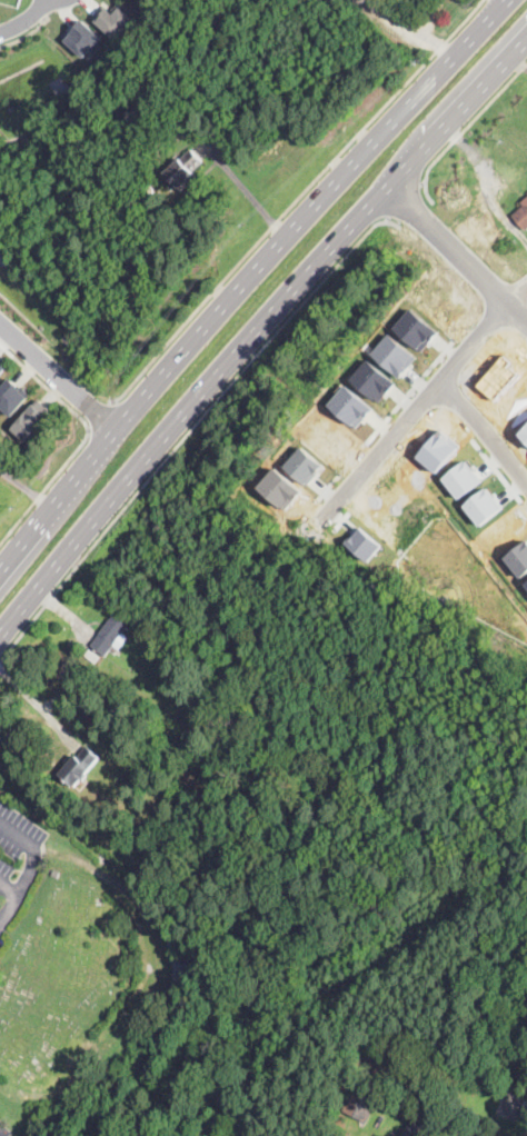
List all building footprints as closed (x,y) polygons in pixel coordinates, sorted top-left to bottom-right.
[(115,11),(120,6),(133,18),(116,38),(92,17),(105,3),(115,11)] [(102,46),(96,54),(90,49),(84,56),(63,38),(81,18),(103,37),(99,42),(102,46)] [(182,191),(165,173),(190,148),(203,161),(192,172),(197,177),(182,191)] [(152,196),(150,198),(142,190),(148,183),(156,192),(152,196)] [(526,230),(526,229),(526,199),(511,214),(526,230)] [(439,330),(409,308),(393,329),(423,351),(439,330)] [(400,377),(417,357),(388,333),(372,353),(400,377)] [(378,402),(395,383),(368,358),(350,378),(378,402)] [(0,386),(0,408),(8,416),(27,395),(8,377),(0,386)] [(36,398),(11,426),(26,439),(50,411),(36,398)] [(285,466),(307,485),(324,464),(302,446),(285,466)] [(482,480),(465,460),(443,478),(460,499),(482,480)] [(347,543),(367,561),(382,545),(362,527),(347,543)] [(522,578),(526,573),(526,540),(526,539),(505,557),(522,578)] [(127,641),(119,650),(115,647),(107,657),(91,645),(99,635),(115,612),(130,625),(123,634),(129,637),(127,641)] [(98,662),(97,665),(83,655),(89,649),(101,658),(98,662)] [(93,751),(101,758),(76,788),(59,775),(76,756),(77,757),(87,746),(93,751)] [(58,876),(57,879),(50,877),(53,870),(59,873),(58,876)] [(382,1066),(376,1075),(368,1069),(376,1059),(384,1066),(382,1066)] [(371,1112),(367,1124),(342,1113),(349,1097),(352,1092),(376,1103),(371,1112)]
